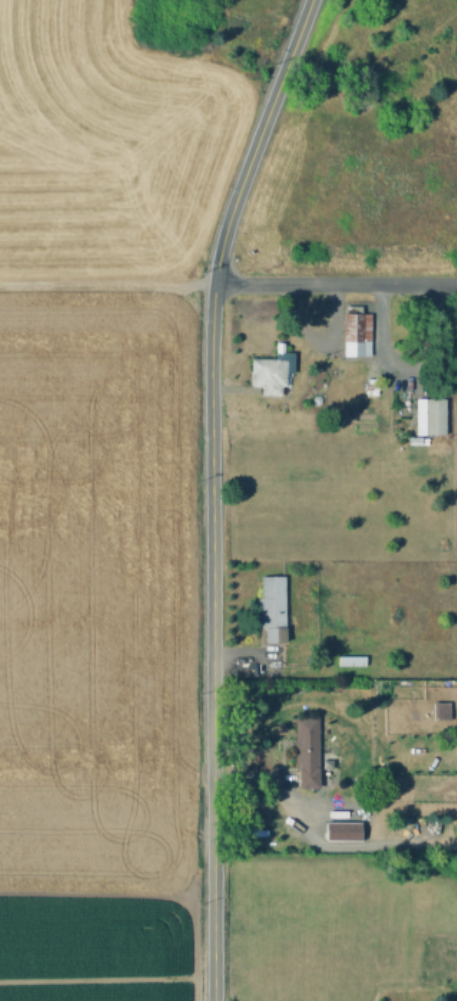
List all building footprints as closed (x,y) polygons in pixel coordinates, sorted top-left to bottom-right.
[(343,344),(354,343),(354,317),(371,317),(371,359),(354,359),(354,357),(344,357),(343,344)] [(252,360),(276,360),(276,344),(285,344),(285,354),(295,354),(295,376),(287,376),(287,388),(282,388),(282,397),(262,397),(262,388),(252,388),(252,360)] [(316,407),(315,406),(313,406),(312,404),(312,403),(312,401),(313,400),(314,399),(315,398),(317,398),(319,398),(320,400),(321,402),(321,404),(320,405),(318,406),(316,407)] [(416,400),(438,400),(438,438),(416,438),(416,400)] [(284,576),(284,639),(269,639),(269,624),(264,624),(257,624),(257,603),(264,603),(264,576),(284,576)] [(366,656),(366,665),(342,665),(342,656),(366,656)] [(451,703),(451,719),(434,719),(434,703),(451,703)] [(320,718),(320,788),(297,788),(297,717),(320,718)] [(362,822),(362,840),(327,840),(327,822),(362,822)]
